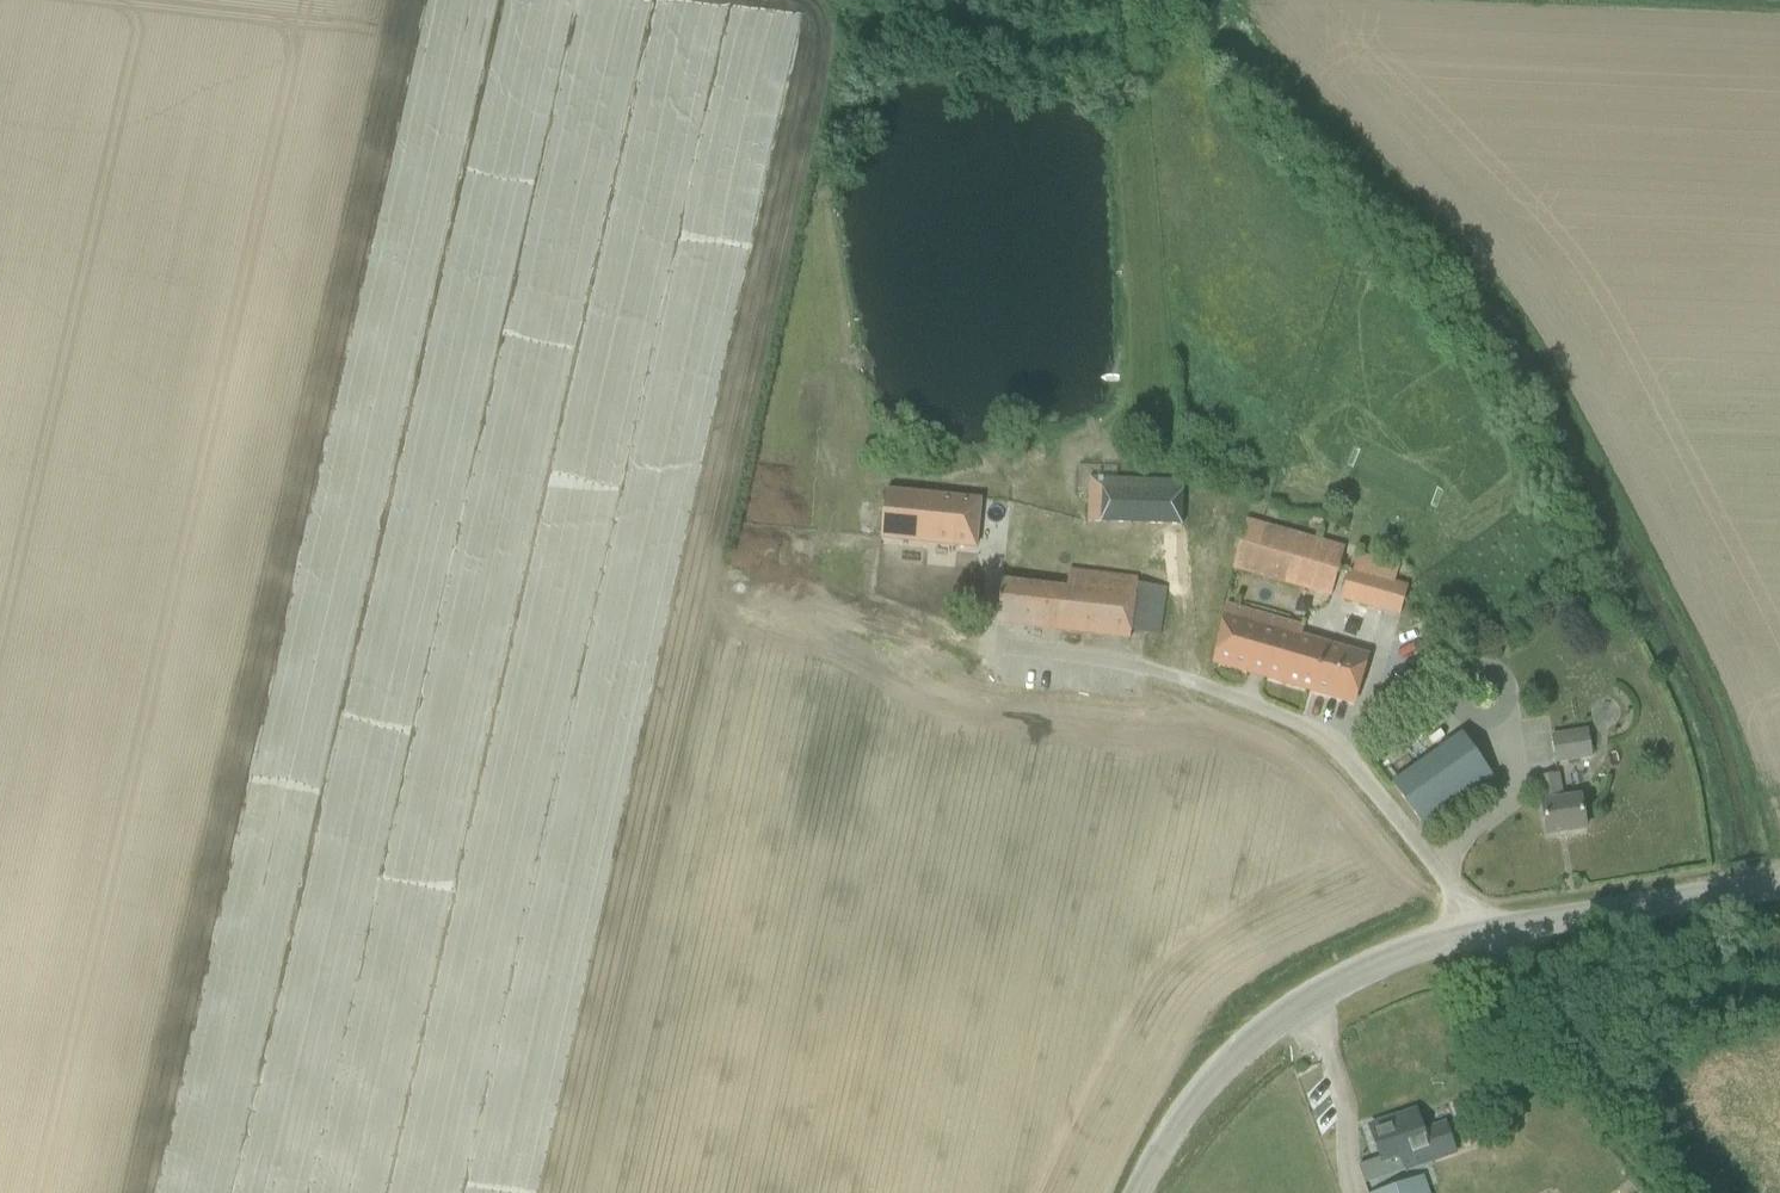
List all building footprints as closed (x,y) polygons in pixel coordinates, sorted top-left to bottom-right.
[(1091,478),(1090,520),(1182,524),(1183,482),(1091,478)] [(973,547),(978,498),(885,489),(880,537),(973,547)] [(1234,568),(1332,597),(1346,549),(1248,520),(1234,568)] [(1342,600),(1403,617),(1410,587),(1378,578),(1383,561),(1355,553),(1342,600)] [(1002,582),(996,625),(1129,639),(1138,580),(1068,572),(1066,590),(1002,582)] [(1230,607),(1214,663),(1353,704),(1360,681),(1366,656),(1296,637),(1299,628),(1230,607)] [(1552,736),(1556,763),(1593,757),(1589,729),(1552,736)] [(1495,784),(1459,735),(1392,785),(1428,834),(1495,784)] [(1584,830),(1581,806),(1580,796),(1563,799),(1559,773),(1539,776),(1543,812),(1547,835),(1584,830)] [(1389,1121),(1370,1128),(1380,1159),(1381,1162),(1397,1156),(1404,1173),(1416,1168),(1433,1162),(1456,1154),(1445,1124),(1422,1132),(1416,1115),(1390,1124),(1389,1121)]
